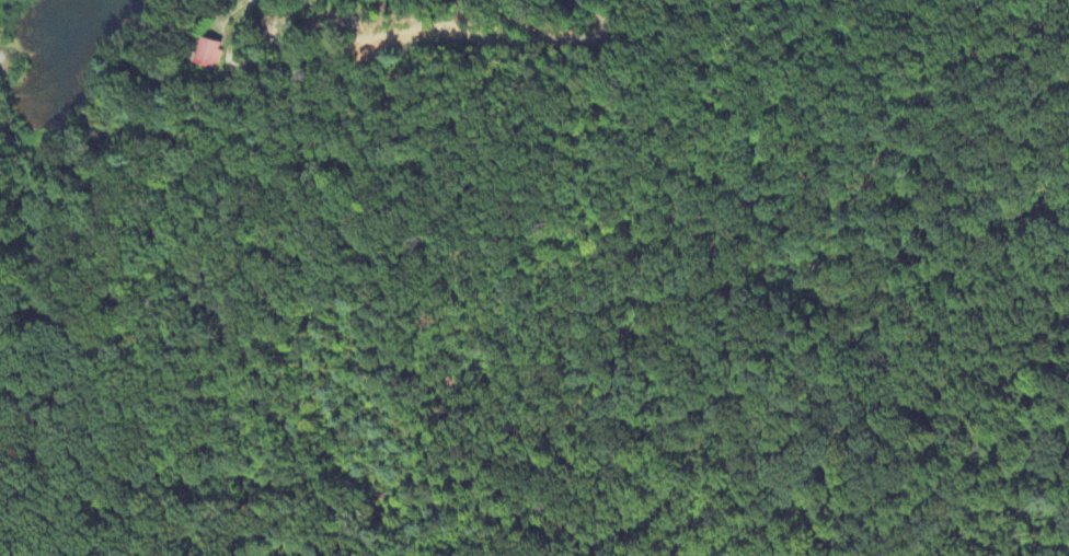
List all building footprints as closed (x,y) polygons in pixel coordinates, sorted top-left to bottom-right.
[(216,72),(224,46),(205,40),(196,66),(216,72)]
